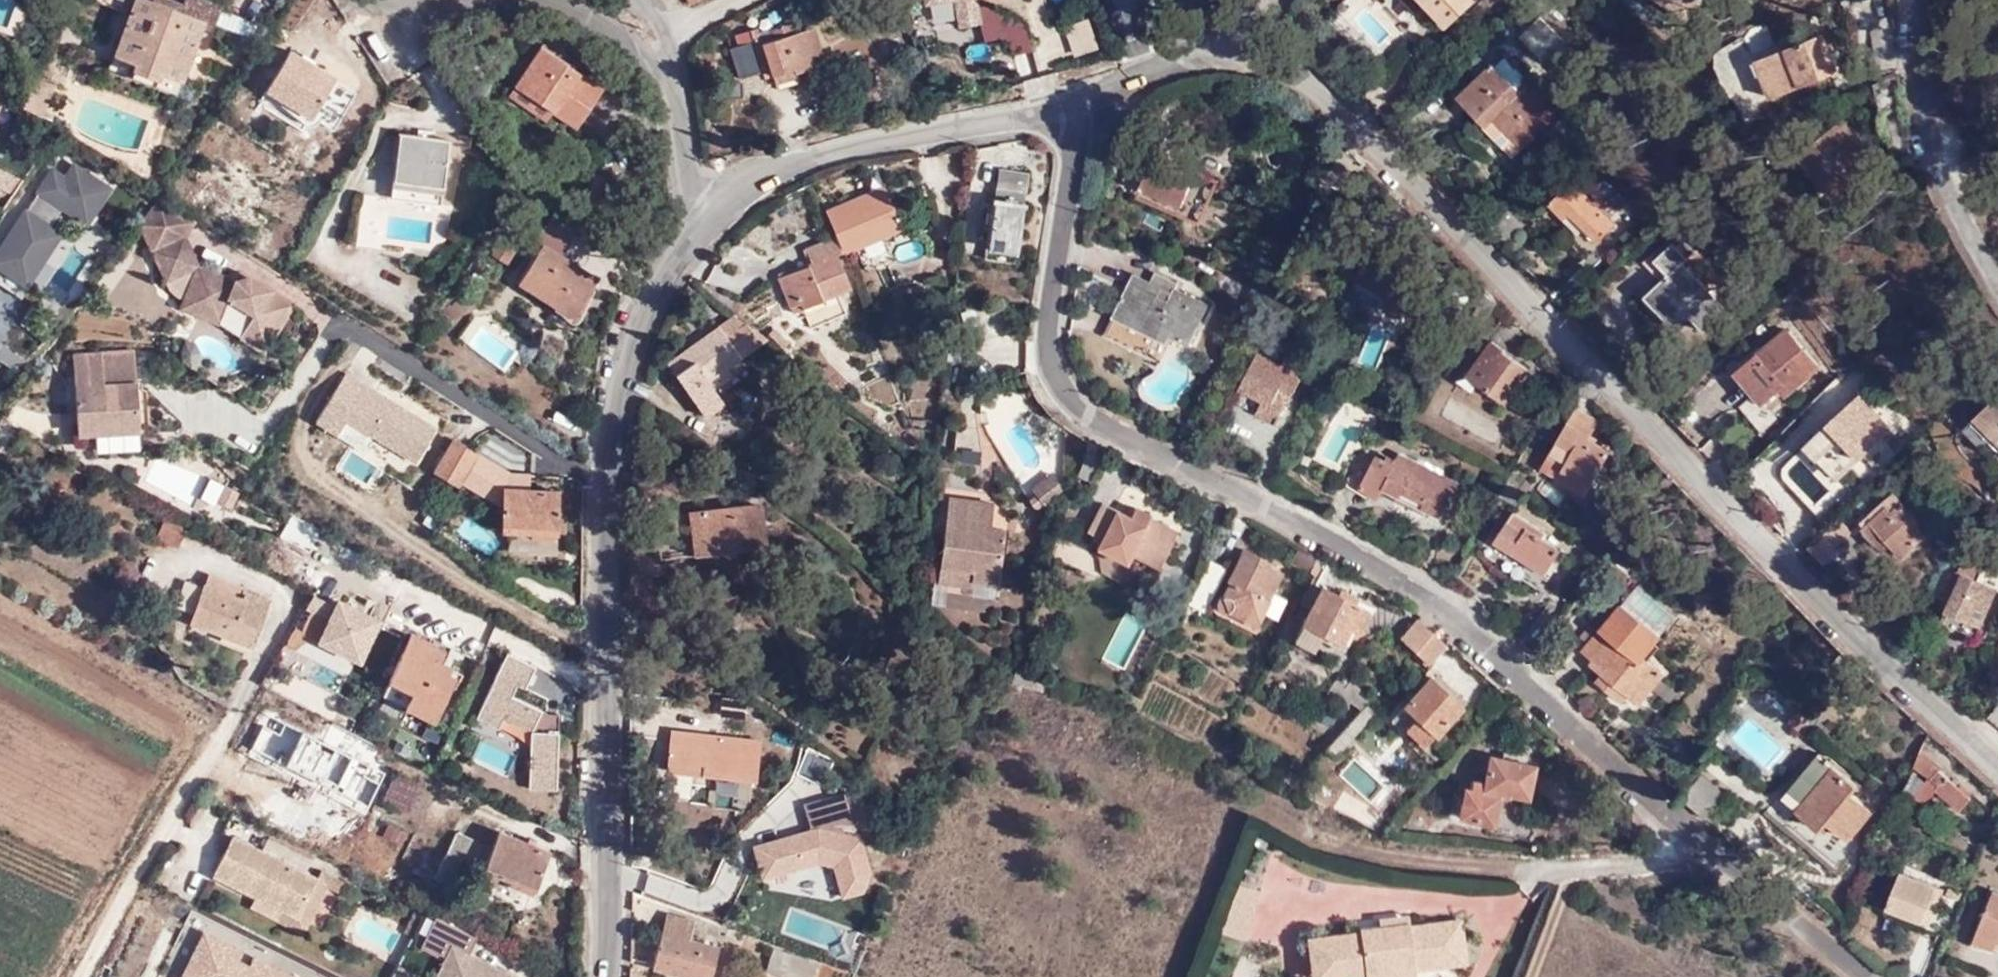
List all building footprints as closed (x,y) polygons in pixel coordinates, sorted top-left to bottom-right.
[(141,0),(104,0),(102,3),(127,14),(108,66),(175,93),(202,23),(141,0)] [(202,23),(212,26),(220,5),(205,0),(183,0),(182,3),(174,0),(171,0),(168,6),(153,0),(141,0),(202,23)] [(915,29),(980,29),(979,0),(915,0),(915,29)] [(1011,55),(1031,47),(1011,0),(1010,0),(980,13),(992,40),(1003,35),(1011,55)] [(1450,23),(1474,0),(1429,0),(1450,23)] [(1702,0),(1658,0),(1690,20),(1702,0)] [(770,69),(772,74),(794,68),(795,72),(824,63),(813,26),(802,30),(799,20),(770,29),(774,38),(760,42),(756,28),(735,35),(738,45),(731,47),(740,79),(770,69)] [(1045,64),(1075,57),(1069,28),(1038,35),(1045,64)] [(1801,39),(1774,49),(1756,57),(1771,95),(1836,70),(1822,31),(1801,39)] [(1773,43),(1774,49),(1801,39),(1800,33),(1773,43)] [(512,86),(550,112),(573,128),(600,88),(539,46),(512,86)] [(264,89),(280,99),(310,117),(320,101),(321,99),(336,108),(346,89),(333,80),(335,76),(290,49),(264,89)] [(1518,85),(1494,61),(1459,94),(1488,124),(1495,117),(1523,146),(1557,112),(1524,78),(1518,85)] [(794,68),(772,74),(775,85),(798,78),(795,72),(794,68)] [(545,121),(550,112),(512,86),(506,94),(545,121)] [(416,129),(416,135),(433,137),(434,131),(416,129)] [(433,137),(416,135),(399,133),(392,197),(440,202),(448,138),(433,137)] [(1136,146),(1122,178),(1182,205),(1198,168),(1184,162),(1187,154),(1159,142),(1154,154),(1136,146)] [(73,162),(67,173),(51,165),(36,193),(92,224),(114,184),(73,162)] [(23,177),(0,166),(0,188),(13,195),(23,177)] [(997,168),(994,187),(1012,190),(1023,191),(1026,173),(997,168)] [(1549,201),(1564,217),(1570,211),(1585,226),(1596,237),(1613,221),(1571,179),(1549,201)] [(900,228),(884,186),(826,210),(836,236),(804,248),(811,264),(778,277),(789,305),(799,301),(806,318),(825,310),(821,298),(849,286),(836,255),(900,228)] [(1012,190),(994,187),(992,196),(1011,200),(1012,190)] [(37,194),(28,207),(52,223),(61,210),(37,194)] [(1011,200),(992,196),(984,257),(1011,261),(1021,202),(1011,200)] [(187,236),(197,222),(160,199),(143,224),(153,251),(187,236)] [(25,288),(65,232),(25,205),(0,240),(0,270),(25,288)] [(1570,211),(1564,217),(1576,229),(1582,230),(1585,226),(1570,211)] [(385,244),(386,235),(388,223),(361,220),(359,240),(385,244)] [(517,238),(505,230),(491,252),(503,260),(517,238)] [(187,236),(153,251),(169,288),(177,295),(184,300),(225,313),(248,327),(252,321),(275,335),(294,305),(251,277),(237,281),(224,276),(199,267),(187,236)] [(922,252),(917,238),(889,248),(895,262),(922,252)] [(1664,274),(1654,285),(1677,309),(1682,305),(1688,312),(1704,329),(1727,307),(1684,260),(1688,255),(1672,238),(1651,259),(1664,274)] [(71,289),(88,255),(64,243),(47,278),(71,289)] [(582,284),(588,274),(540,243),(517,282),(554,305),(558,299),(576,310),(589,290),(582,284)] [(1150,281),(1134,273),(1104,332),(1158,359),(1171,333),(1190,342),(1208,304),(1176,289),(1179,283),(1154,271),(1150,281)] [(237,281),(251,277),(242,272),(224,276),(237,281)] [(595,279),(588,274),(582,284),(589,290),(595,279)] [(1677,309),(1654,285),(1646,292),(1675,324),(1688,312),(1682,305),(1677,309)] [(558,299),(554,305),(572,317),(576,310),(558,299)] [(220,321),(225,313),(184,300),(181,309),(220,321)] [(242,336),(248,327),(225,313),(220,321),(242,336)] [(765,339),(743,322),(736,328),(729,317),(685,348),(693,359),(673,372),(703,416),(721,403),(712,390),(706,381),(725,368),(765,339)] [(265,351),(275,335),(252,321),(248,327),(242,336),(265,351)] [(1777,417),(1770,409),(1818,366),(1785,326),(1735,369),(1756,393),(1741,406),(1762,430),(1777,417)] [(1506,349),(1492,339),(1469,373),(1509,403),(1531,370),(1505,351),(1506,349)] [(693,359),(685,348),(666,362),(673,372),(693,359)] [(1276,420),(1283,408),(1280,406),(1289,388),(1294,390),(1307,363),(1287,352),(1282,363),(1259,351),(1242,387),(1264,398),(1257,411),(1276,420)] [(104,385),(101,353),(72,354),(78,434),(140,430),(137,383),(104,385)] [(731,377),(725,368),(706,381),(712,390),(731,377)] [(415,467),(439,423),(342,370),(318,414),(415,467)] [(1280,406),(1283,408),(1290,411),(1298,393),(1294,390),(1289,388),(1280,406)] [(1997,439),(1997,391),(1963,426),(1983,447),(1995,436),(1997,439)] [(1842,406),(1832,416),(1856,442),(1864,435),(1867,432),(1842,406)] [(1575,407),(1568,420),(1592,433),(1598,421),(1575,407)] [(1856,442),(1832,416),(1808,439),(1841,475),(1863,453),(1869,459),(1878,450),(1864,435),(1856,442)] [(1564,464),(1562,467),(1591,484),(1611,449),(1589,437),(1592,433),(1568,420),(1549,456),(1564,464)] [(476,453),(450,437),(431,469),(457,485),(476,453)] [(1379,497),(1383,487),(1443,517),(1460,484),(1399,454),(1395,462),(1378,452),(1370,468),(1355,461),(1343,486),(1358,494),(1360,488),(1379,497)] [(1591,484),(1562,467),(1557,476),(1586,493),(1591,484)] [(1473,475),(1461,469),(1457,477),(1468,483),(1473,475)] [(1063,489),(1050,472),(1029,488),(1042,505),(1063,489)] [(556,490),(504,487),(501,527),(554,531),(556,490)] [(1866,513),(1871,518),(1891,541),(1903,554),(1930,530),(1893,489),(1866,513)] [(967,493),(948,491),(938,567),(968,570),(967,579),(996,582),(1004,528),(992,525),(995,502),(966,498),(967,493)] [(1816,506),(1806,495),(1783,512),(1792,525),(1816,506)] [(732,506),(737,548),(764,545),(759,503),(732,506)] [(1176,530),(1146,515),(1141,524),(1129,518),(1099,504),(1085,532),(1100,539),(1095,550),(1124,563),(1128,555),(1157,569),(1176,530)] [(689,530),(692,554),(737,548),(732,506),(655,514),(656,533),(689,530)] [(1141,524),(1146,515),(1134,509),(1129,518),(1141,524)] [(1546,531),(1513,511),(1495,540),(1527,560),(1529,557),(1548,569),(1561,547),(1544,535),(1546,531)] [(1976,525),(1964,515),(1958,524),(1971,533),(1976,525)] [(165,518),(157,538),(177,547),(186,527),(165,518)] [(1891,541),(1871,518),(1863,526),(1882,548),(1891,541)] [(1230,608),(1257,623),(1282,574),(1268,567),(1269,563),(1244,549),(1226,582),(1229,583),(1219,601),(1212,606),(1216,611),(1228,613),(1230,608)] [(1316,556),(1310,568),(1314,571),(1300,597),(1312,603),(1303,622),(1341,642),(1348,629),(1353,631),(1364,611),(1352,605),(1335,595),(1328,592),(1334,580),(1365,597),(1372,585),(1316,556)] [(1961,559),(1957,571),(1976,580),(1982,568),(1961,559)] [(1982,568),(1976,580),(1957,571),(1954,570),(1943,591),(1951,595),(1941,618),(1977,635),(1997,589),(1997,590),(1997,576),(1982,568)] [(239,599),(243,590),(207,576),(204,584),(239,599)] [(1703,579),(1700,583),(1716,601),(1720,598),(1703,579)] [(268,600),(243,590),(239,599),(204,584),(189,622),(250,646),(268,600)] [(1339,586),(1335,595),(1352,605),(1357,597),(1339,586)] [(1276,595),(1266,614),(1277,619),(1286,600),(1276,595)] [(1589,661),(1602,672),(1628,696),(1636,704),(1663,673),(1644,655),(1661,636),(1623,603),(1597,632),(1588,624),(1579,635),(1587,644),(1583,649),(1592,658),(1589,661)] [(1255,626),(1257,623),(1230,608),(1228,613),(1255,626)] [(1413,651),(1429,632),(1416,618),(1397,637),(1413,651)] [(1341,642),(1303,622),(1300,629),(1342,651),(1346,645),(1353,631),(1348,629),(1341,642)] [(1353,631),(1346,645),(1360,653),(1367,639),(1353,631)] [(1445,647),(1429,632),(1413,651),(1428,665),(1445,647)] [(410,634),(388,679),(412,692),(405,707),(432,720),(455,676),(449,672),(451,666),(440,661),(445,652),(410,634)] [(528,790),(559,790),(558,713),(497,688),(527,688),(537,664),(505,651),(484,701),(484,748),(481,755),(503,765),(511,765),(511,746),(512,744),(527,750),(528,790)] [(1628,696),(1602,672),(1595,679),(1622,703),(1628,696)] [(1413,719),(1431,736),(1465,700),(1435,673),(1401,708),(1413,719)] [(1365,704),(1370,697),(1339,675),(1334,682),(1349,692),(1345,699),(1359,709),(1365,704)] [(412,692),(388,679),(380,695),(405,707),(412,692)] [(1359,709),(1324,748),(1333,756),(1373,712),(1365,704),(1359,709)] [(1989,715),(1997,723),(1997,704),(1989,715)] [(1421,747),(1431,736),(1413,719),(1403,729),(1421,747)] [(1811,730),(1806,724),(1796,734),(1802,740),(1811,730)] [(393,746),(426,762),(434,746),(400,730),(393,746)] [(670,730),(667,765),(755,776),(759,742),(670,730)] [(1818,752),(1783,793),(1823,827),(1829,820),(1850,838),(1874,809),(1854,790),(1858,785),(1818,752)] [(1533,766),(1490,754),(1483,781),(1471,779),(1469,787),(1464,786),(1457,816),(1491,823),(1497,797),(1506,798),(1507,796),(1525,799),(1533,766)] [(755,776),(667,765),(666,769),(754,781),(755,776)] [(1276,774),(1291,786),(1298,778),(1284,766),(1276,774)] [(1970,798),(1938,768),(1929,777),(1937,785),(1934,788),(1958,811),(1970,798)] [(382,799),(411,810),(422,784),(392,772),(382,799)] [(1682,798),(1705,816),(1725,793),(1702,773),(1682,798)] [(1298,778),(1291,786),(1294,788),(1302,794),(1311,798),(1315,792),(1298,778)] [(811,827),(751,842),(761,878),(829,860),(839,898),(874,889),(848,791),(804,802),(811,827)] [(492,846),(457,832),(436,875),(459,886),(466,870),(473,873),(477,865),(483,868),(504,876),(535,889),(550,852),(499,831),(492,846)] [(297,918),(316,878),(233,836),(213,875),(255,896),(297,918)] [(473,873),(480,877),(483,868),(477,865),(473,873)] [(499,889),(504,876),(483,868),(480,877),(479,880),(499,889)] [(321,869),(316,878),(297,918),(255,896),(249,908),(302,935),(327,889),(338,893),(344,882),(321,869)] [(1902,869),(1888,904),(1930,923),(1936,907),(1930,904),(1938,885),(1902,869)] [(436,875),(424,898),(448,909),(459,886),(436,875)] [(1944,887),(1938,885),(1930,904),(1936,907),(1944,887)] [(1977,933),(1997,941),(1997,890),(1994,888),(1977,933)] [(1930,923),(1888,904),(1884,911),(1928,929),(1930,923)] [(404,933),(412,937),(422,917),(414,912),(404,933)] [(675,972),(691,976),(708,976),(715,947),(689,940),(693,920),(666,913),(655,957),(677,964),(675,972)] [(1378,925),(1409,922),(1408,915),(1378,917),(1378,925)] [(1461,919),(1443,921),(1464,938),(1461,919)] [(1464,938),(1443,921),(1409,925),(1409,922),(1378,925),(1359,928),(1359,931),(1325,936),(1309,956),(1310,957),(1328,973),(1448,959),(1464,938)] [(203,929),(180,976),(305,976),(203,929)] [(1977,933),(1974,940),(1996,948),(1997,943),(1997,941),(1977,933)] [(1309,956),(1325,936),(1308,938),(1309,956)] [(1464,938),(1448,959),(1328,973),(1310,957),(1312,976),(1344,976),(1365,975),(1365,976),(1416,976),(1416,969),(1467,962),(1464,938)] [(1932,945),(1917,939),(1907,966),(1922,973),(1932,945)] [(790,953),(773,947),(766,970),(782,976),(790,953)] [(452,948),(438,976),(508,976),(452,948)] [(653,966),(675,972),(677,964),(655,957),(653,966)]
